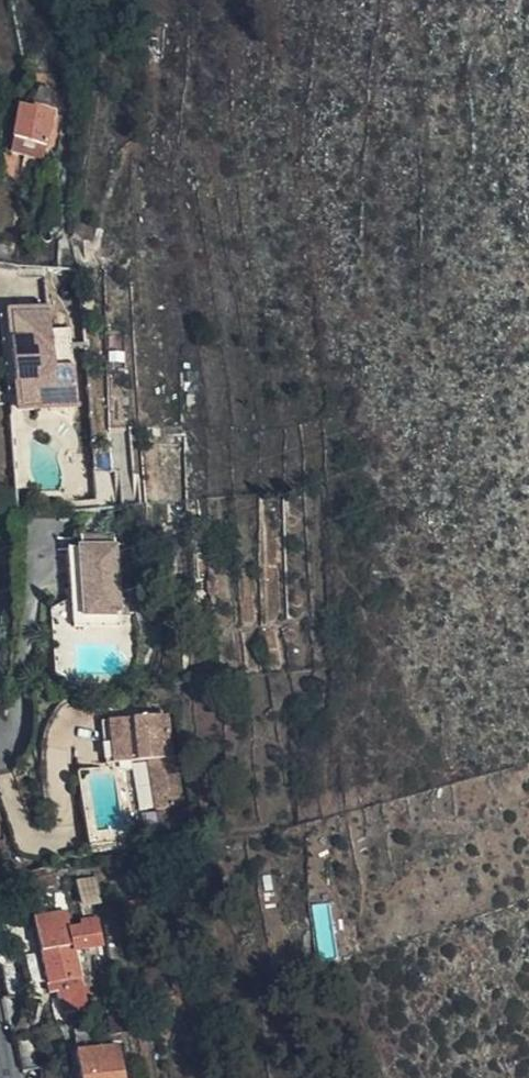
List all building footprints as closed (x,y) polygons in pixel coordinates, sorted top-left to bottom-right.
[(18,110),(40,114),(42,98),(28,93),(18,110)] [(50,116),(40,114),(18,110),(12,139),(10,155),(30,159),(41,161),(50,116)] [(30,159),(10,155),(12,139),(0,136),(0,140),(0,160),(29,165),(30,159)] [(10,313),(11,316),(17,383),(34,381),(37,410),(79,406),(71,328),(52,330),(50,309),(10,313)] [(17,383),(11,316),(2,317),(8,383),(17,383)] [(34,381),(17,383),(21,411),(37,410),(34,381)] [(58,552),(61,591),(71,590),(73,620),(109,617),(103,539),(74,541),(75,551),(58,552)] [(71,590),(61,591),(65,630),(110,627),(109,617),(73,620),(71,590)] [(149,808),(160,807),(175,804),(165,713),(100,721),(104,764),(143,759),(149,808)] [(175,804),(160,807),(161,823),(178,820),(175,804)] [(80,980),(75,955),(69,928),(66,914),(33,922),(48,987),(80,980)] [(69,928),(75,955),(87,952),(82,926),(69,928)] [(22,996),(16,963),(0,967),(7,999),(22,996)] [(82,989),(80,980),(48,987),(50,996),(67,993),(82,989)] [(82,989),(67,993),(70,1008),(86,1004),(82,989)] [(160,1002),(148,1005),(153,1020),(165,1016),(160,1002)] [(86,1030),(68,1034),(71,1050),(89,1046),(86,1030)] [(37,1069),(33,1041),(19,1042),(25,1071),(37,1069)] [(72,1056),(76,1077),(120,1077),(115,1047),(72,1056)]
